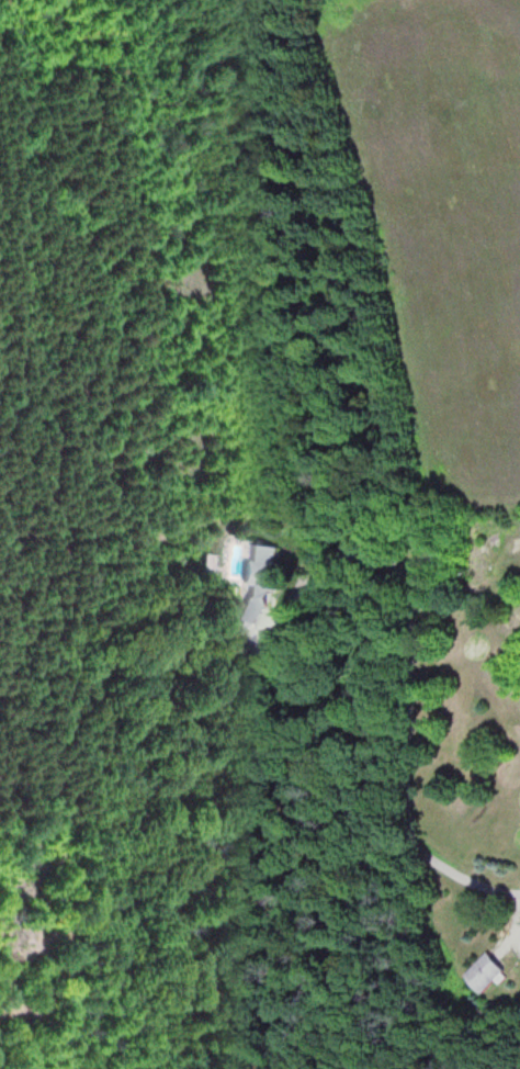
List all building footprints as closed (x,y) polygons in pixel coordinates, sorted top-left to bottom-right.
[(282,548),(272,544),(250,542),(248,562),(241,561),(239,585),(247,589),(232,620),(232,631),(247,639),(249,634),(259,635),(274,603),(274,598),(279,587),(282,548)] [(482,996),(506,972),(487,953),(463,977),(482,996)]
